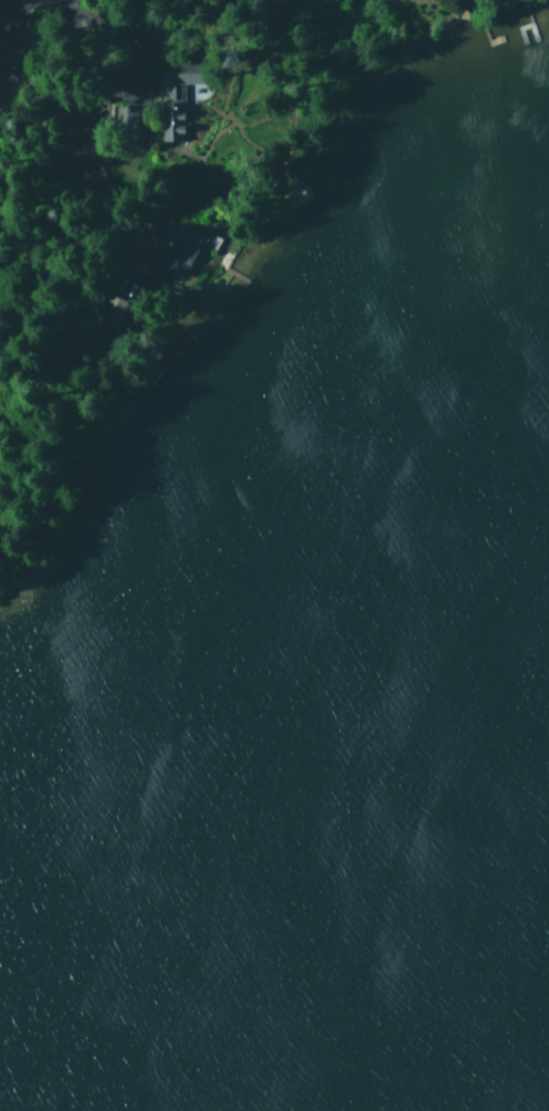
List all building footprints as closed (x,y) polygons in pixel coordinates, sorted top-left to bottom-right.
[(158,140),(183,139),(182,83),(199,83),(198,71),(186,72),(186,64),(171,64),(171,70),(157,70),(158,140)] [(141,149),(142,127),(133,127),(134,106),(113,106),(111,149),(141,149)] [(201,236),(152,212),(143,229),(169,242),(156,267),(181,279),(201,236)] [(97,325),(116,329),(123,298),(104,294),(97,325)]
